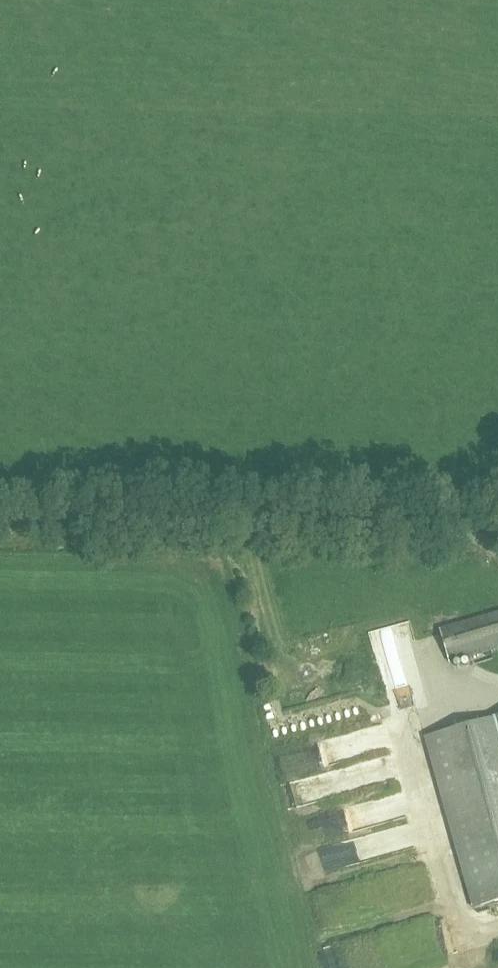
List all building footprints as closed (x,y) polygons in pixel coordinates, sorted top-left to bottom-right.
[(446,651),(497,636),(497,601),(437,618),(446,651)] [(426,738),(474,909),(497,902),(497,718),(426,738)] [(278,755),(287,779),(300,774),(292,750),(278,755)] [(404,781),(397,753),(366,760),(373,789),(404,781)] [(401,796),(401,813),(412,813),(413,796),(401,796)] [(341,842),(312,853),(321,878),(350,867),(341,842)]
